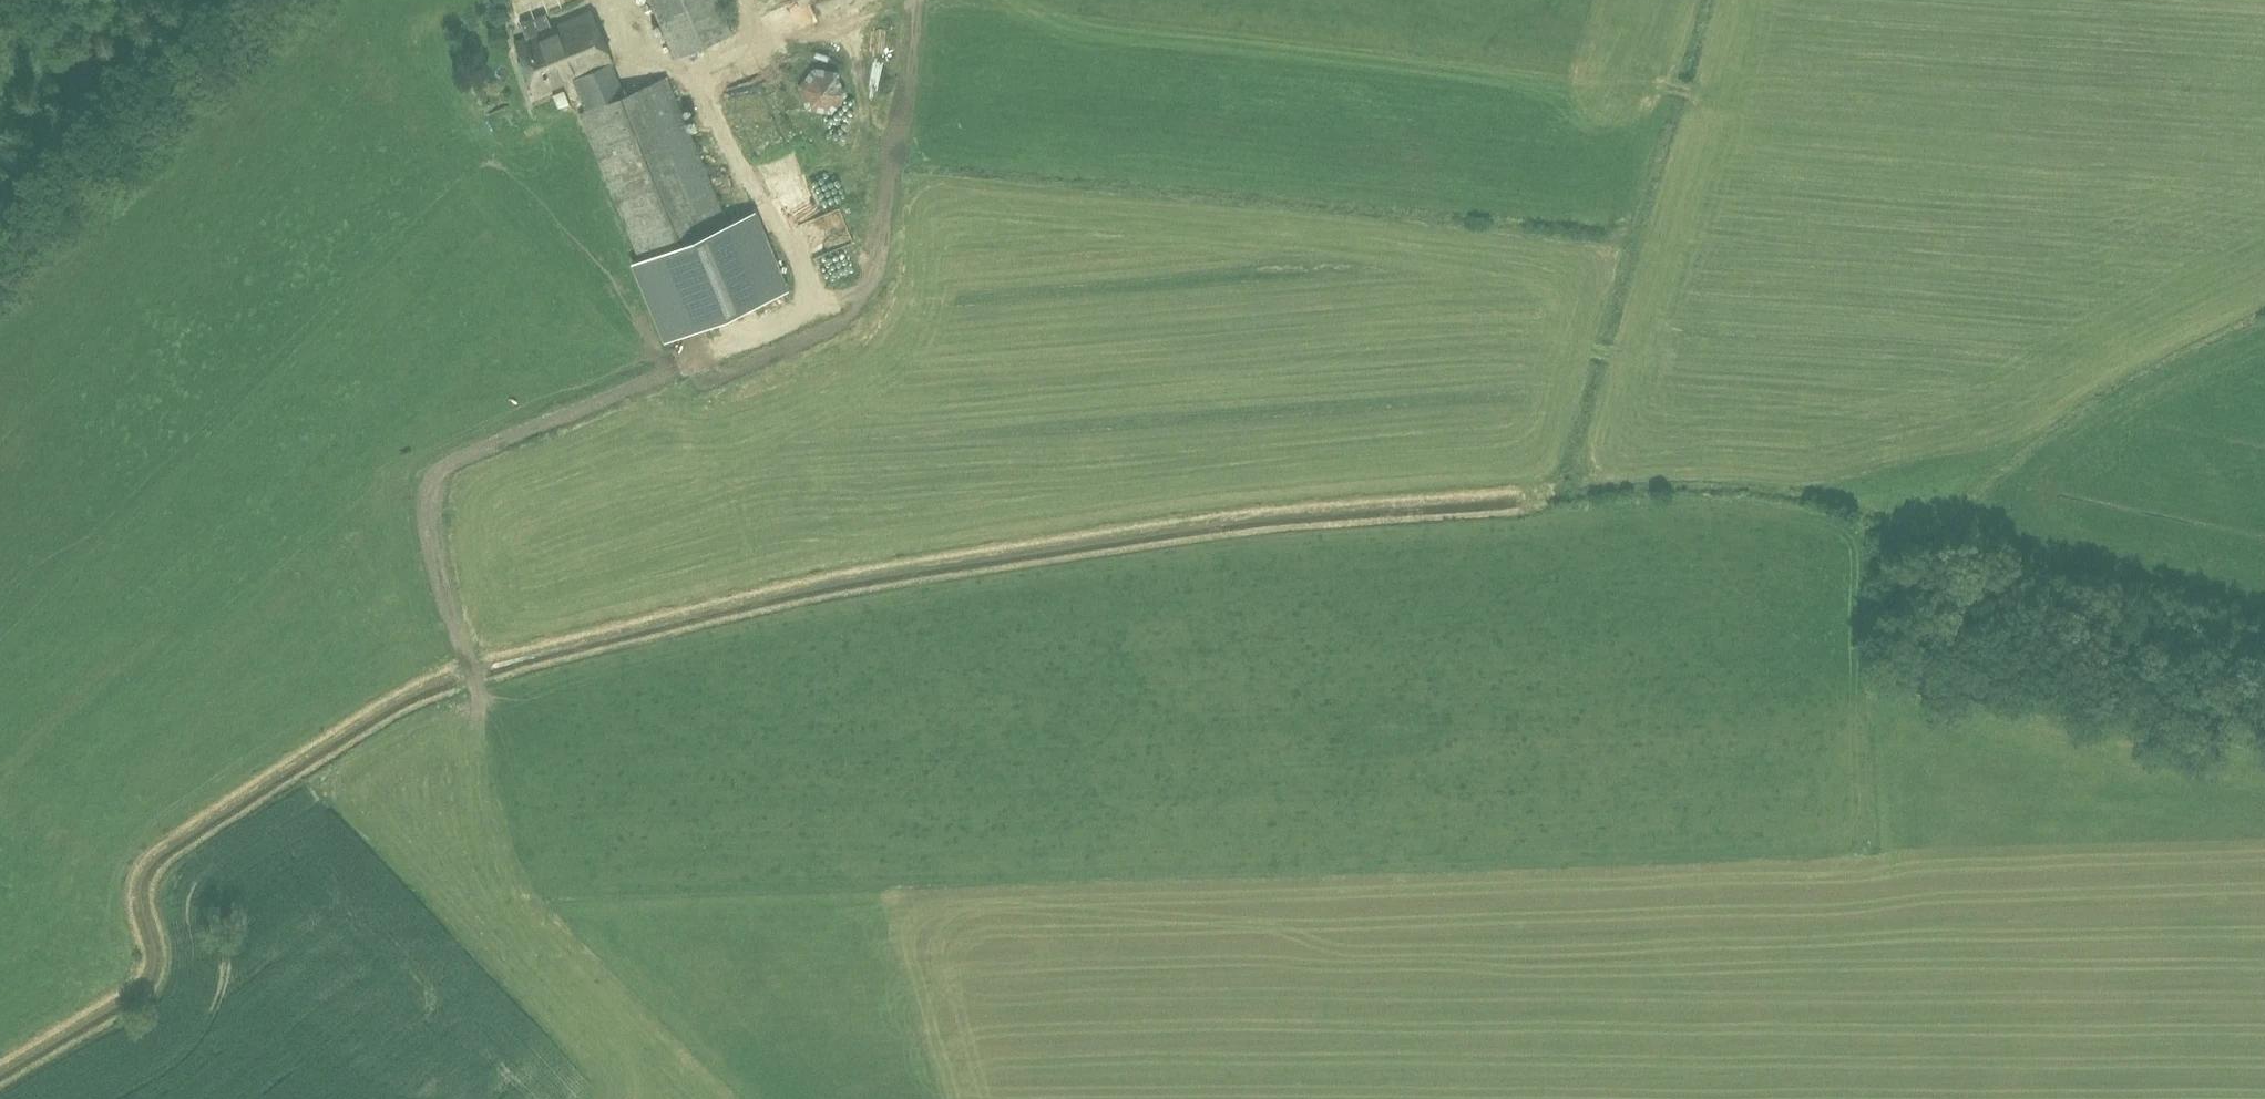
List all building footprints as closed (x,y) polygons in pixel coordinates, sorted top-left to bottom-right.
[(674,57),(731,33),(717,0),(650,0),(674,57)] [(535,96),(578,78),(611,64),(614,63),(591,10),(551,27),(546,14),(522,25),(527,37),(515,42),(535,96)] [(729,34),(769,143),(794,133),(754,25),(729,34)] [(813,74),(823,75),(823,93),(845,93),(845,63),(834,63),(834,46),(813,46),(813,74)] [(624,95),(611,64),(578,78),(591,109),(581,113),(642,260),(635,263),(667,339),(784,289),(753,214),(728,224),(667,78),(624,95)] [(859,156),(844,164),(850,175),(865,167),(859,156)] [(813,236),(857,225),(848,190),(804,201),(813,236)]
